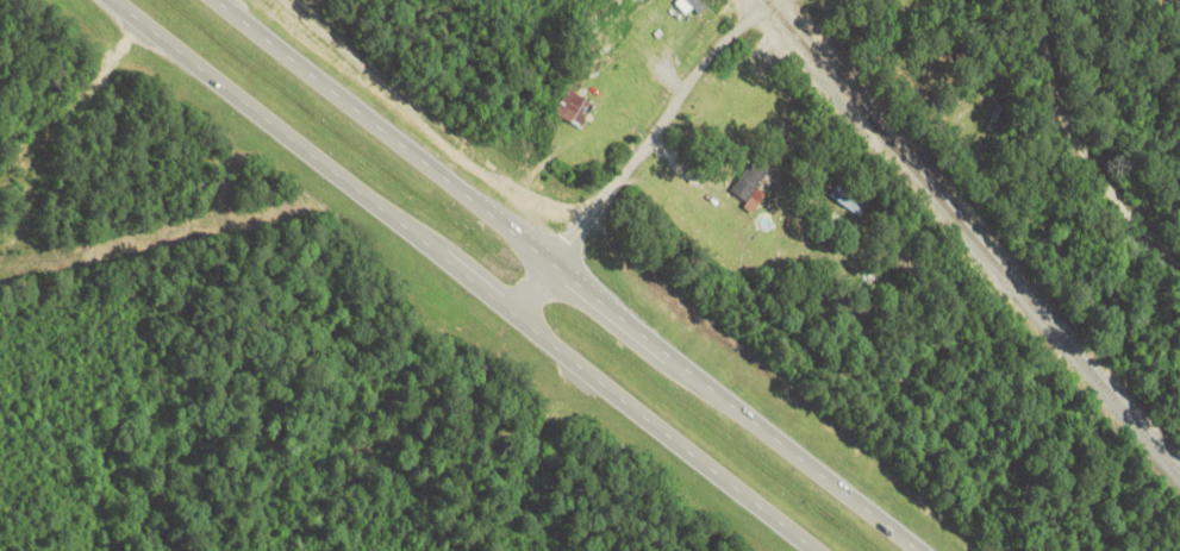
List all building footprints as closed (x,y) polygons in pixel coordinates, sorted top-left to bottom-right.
[(704,0),(686,0),(704,18),(713,9),(704,0)] [(598,104),(568,91),(557,117),(587,129),(598,104)] [(771,195),(761,188),(777,168),(761,155),(731,193),(757,213),(771,195)] [(878,198),(848,176),(833,196),(863,218),(878,198)]
